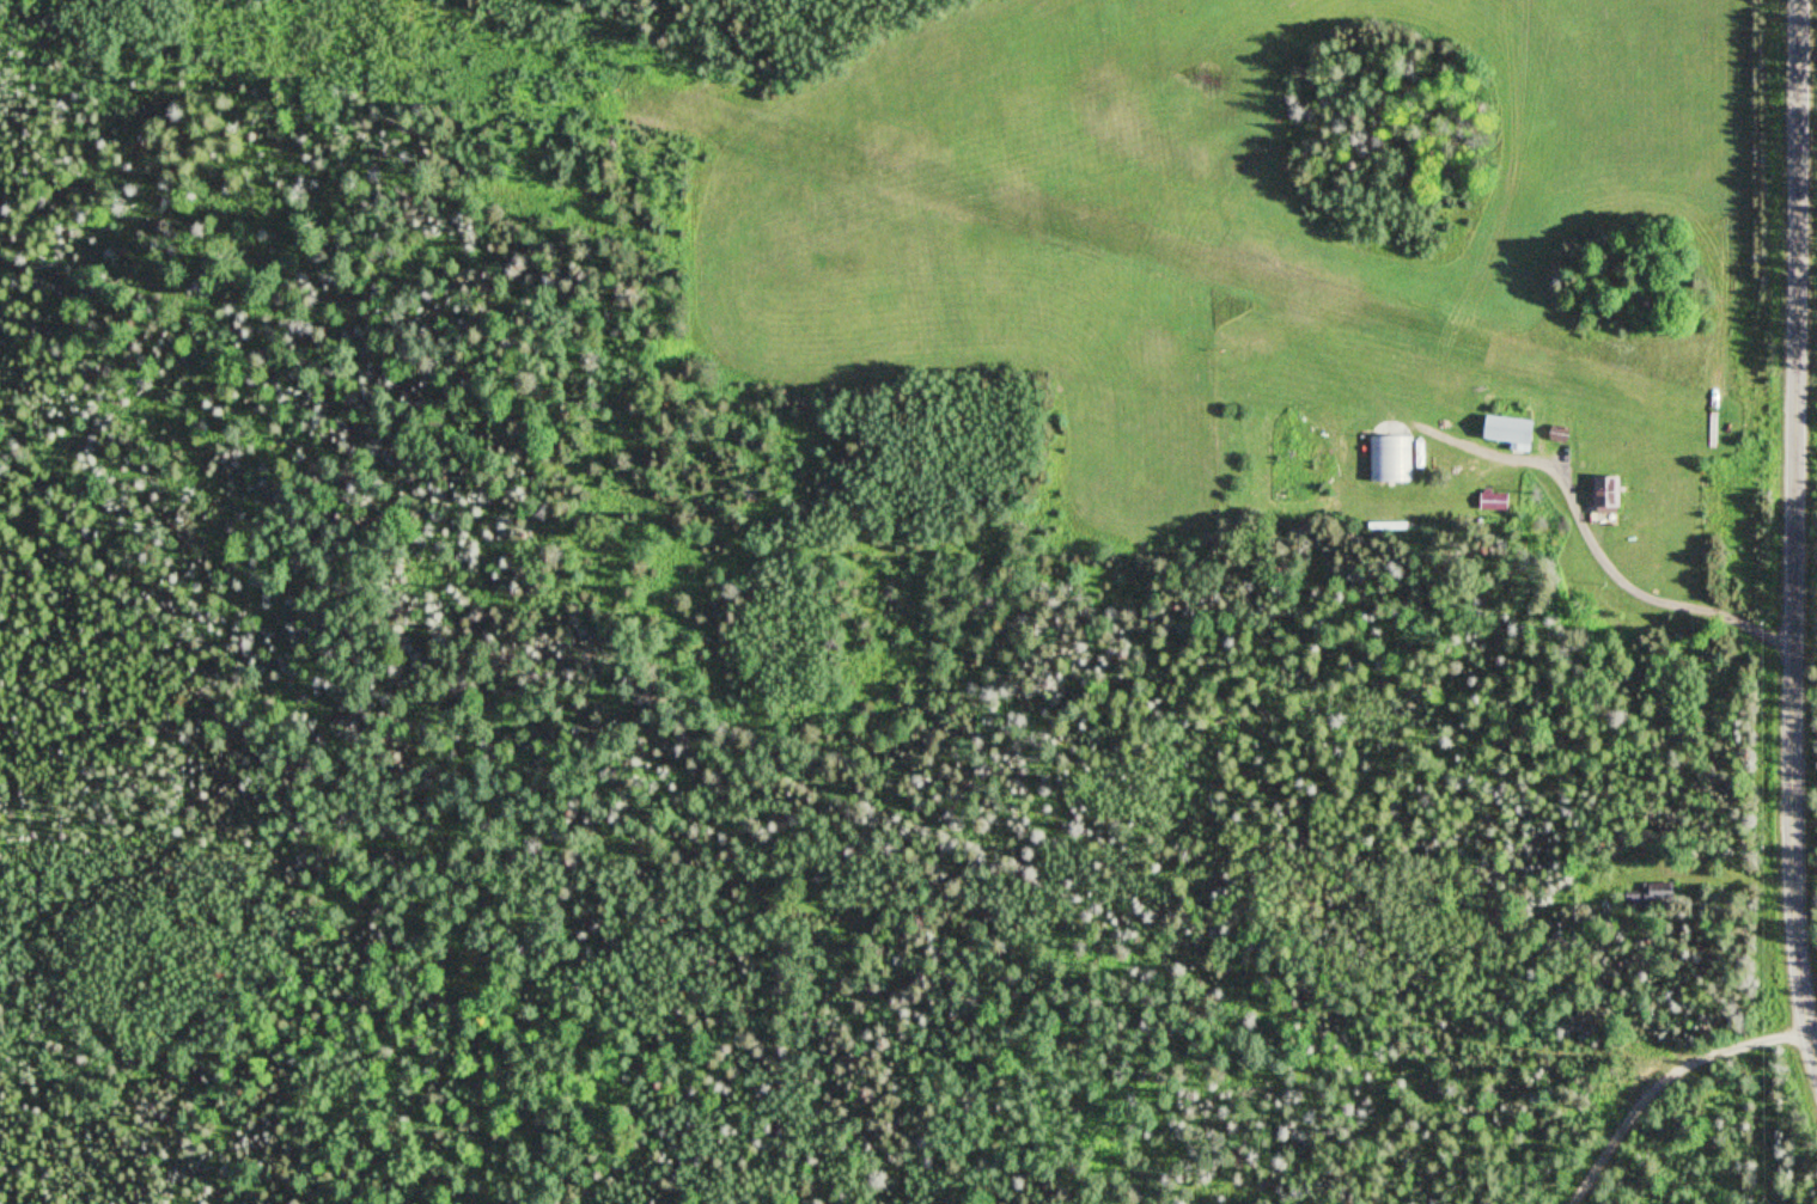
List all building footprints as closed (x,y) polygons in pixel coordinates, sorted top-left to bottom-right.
[(1529,422),(1475,415),(1472,441),(1526,447),(1529,422)] [(1408,436),(1365,436),(1365,483),(1408,483),(1408,436)] [(1586,514),(1612,514),(1612,477),(1586,477),(1586,514)] [(1623,905),(1669,905),(1669,884),(1636,884),(1636,890),(1623,890),(1623,905)]
